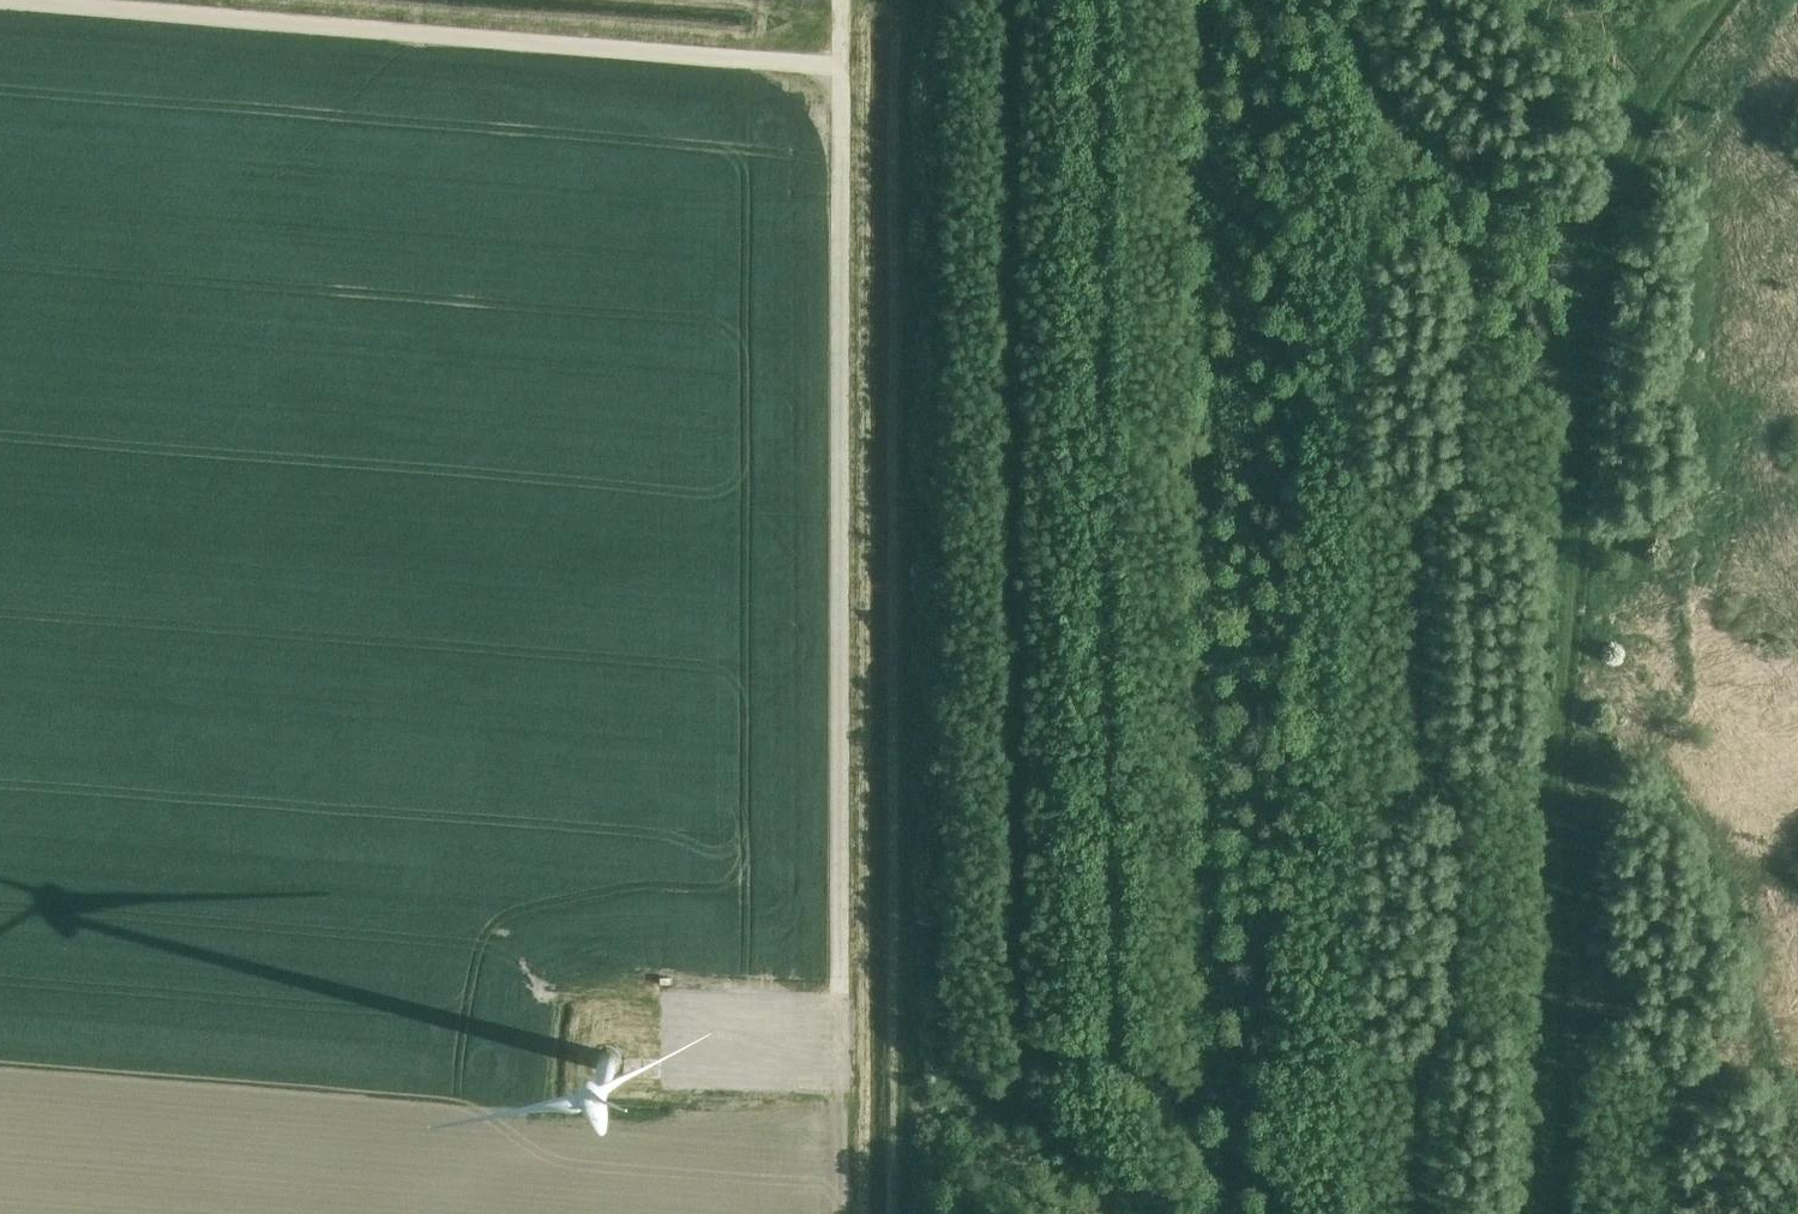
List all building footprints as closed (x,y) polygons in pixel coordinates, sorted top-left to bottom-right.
[(619,1061),(619,1060),(619,1059),(618,1058),(618,1057),(617,1056),(617,1055),(616,1054),(616,1053),(615,1053),(614,1052),(613,1052),(612,1051),(611,1051),(610,1051),(609,1050),(608,1050),(607,1050),(606,1051),(605,1051),(604,1051),(603,1052),(602,1052),(602,1053),(601,1053),(600,1054),(599,1055),(599,1056),(598,1057),(598,1058),(598,1059),(598,1060),(598,1061),(598,1062),(598,1063),(598,1064),(598,1065),(599,1066),(599,1067),(600,1068),(601,1068),(601,1069),(602,1069),(602,1070),(603,1070),(604,1071),(605,1071),(606,1071),(607,1071),(607,1072),(608,1072),(609,1071),(610,1071),(611,1071),(612,1071),(613,1070),(614,1070),(615,1069),(616,1068),(616,1067),(617,1067),(617,1066),(618,1065),(618,1064),(618,1063),(619,1062),(619,1061)]
